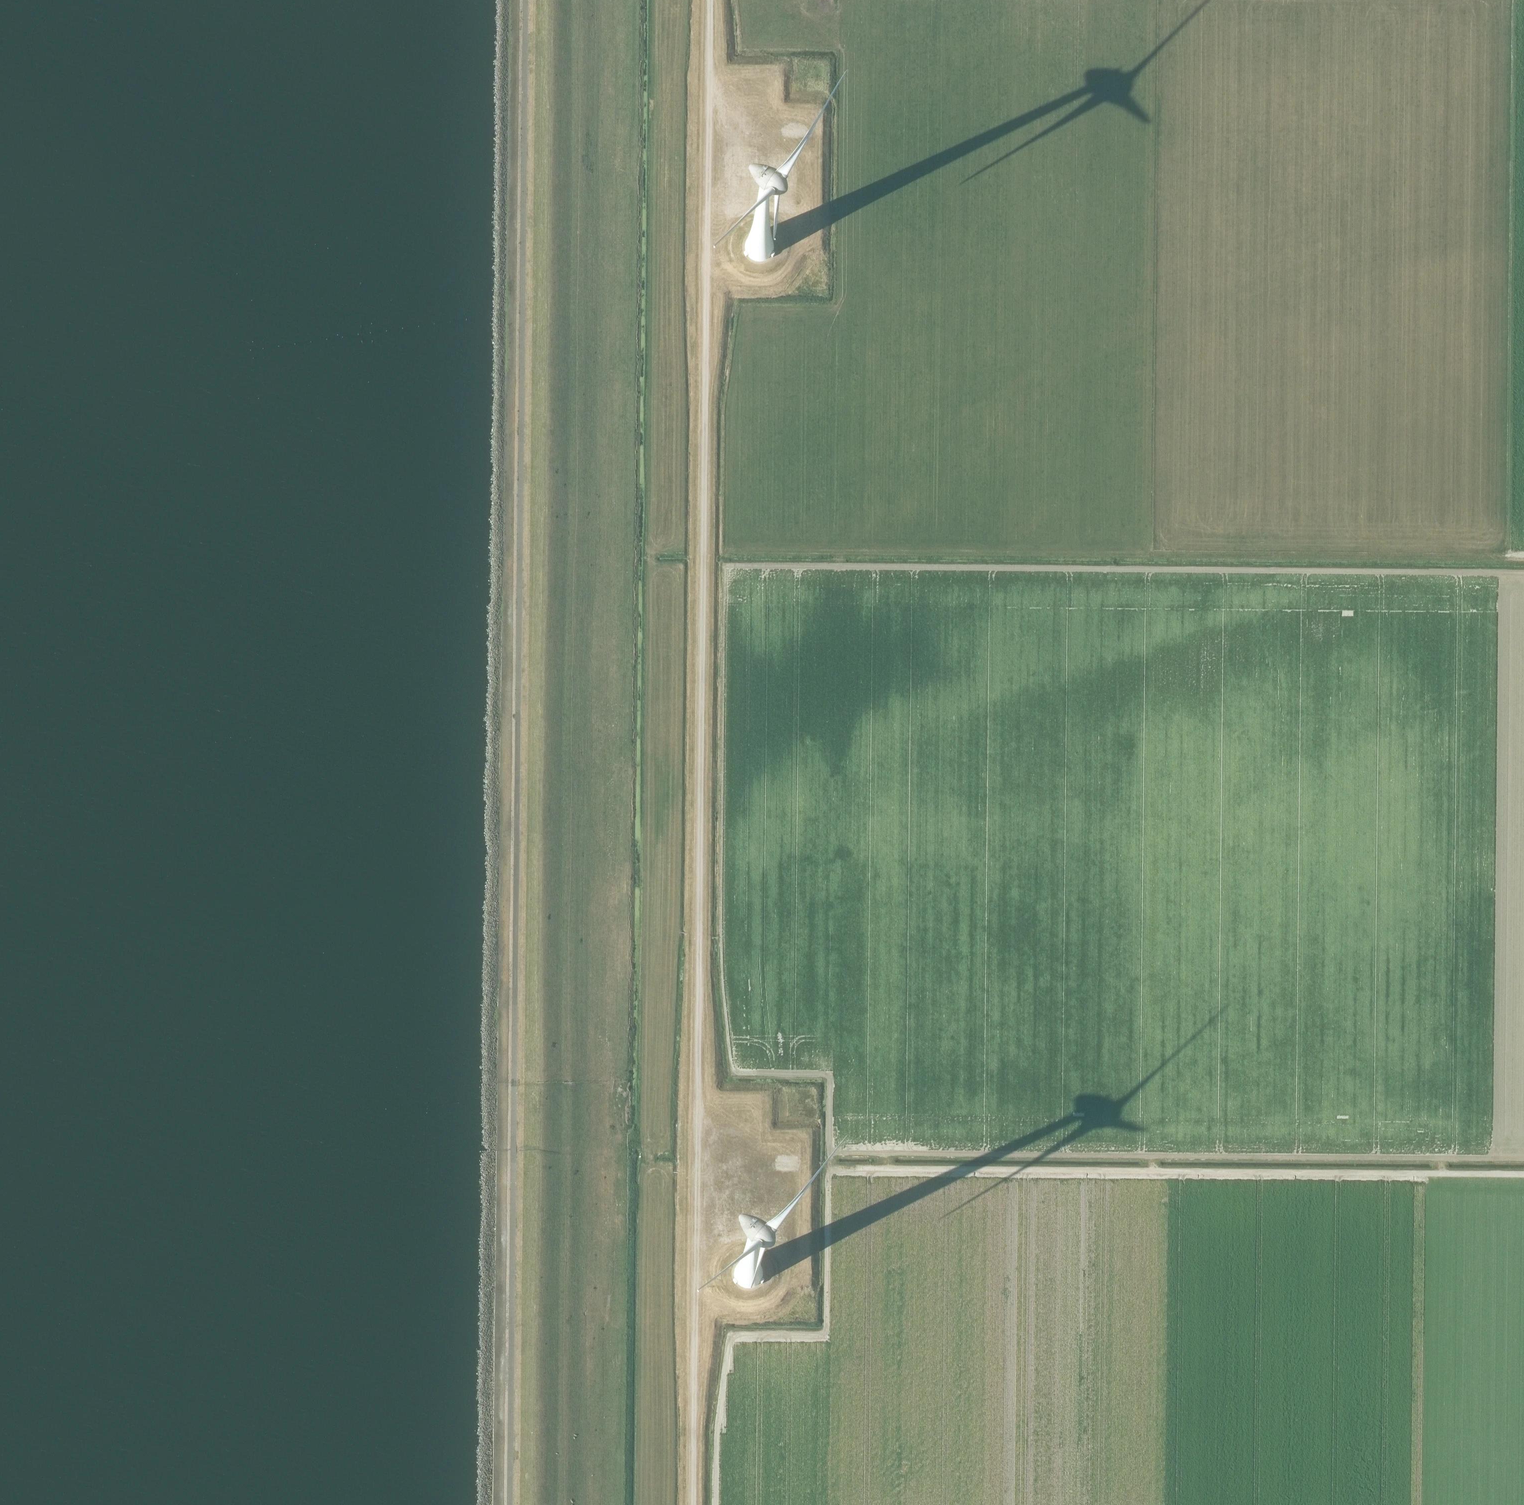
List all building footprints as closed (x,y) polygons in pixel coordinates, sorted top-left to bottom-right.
[(744,242),(743,246),(744,251),(746,256),(749,259),(753,262),(758,263),(763,262),(768,261),(771,258),(774,254),(776,249),(776,244),(775,240),(772,236),(769,233),(765,231),(761,230),(756,230),(752,232),(748,234),(745,238),(744,242)] [(733,1269),(732,1273),(733,1278),(735,1282),(738,1286),(742,1288),(746,1290),(751,1290),(756,1288),(760,1286),(763,1282),(765,1278),(765,1273),(765,1269),(763,1264),(760,1261),(756,1258),(751,1257),(746,1257),(742,1258),(738,1261),(735,1264),(733,1269)]
